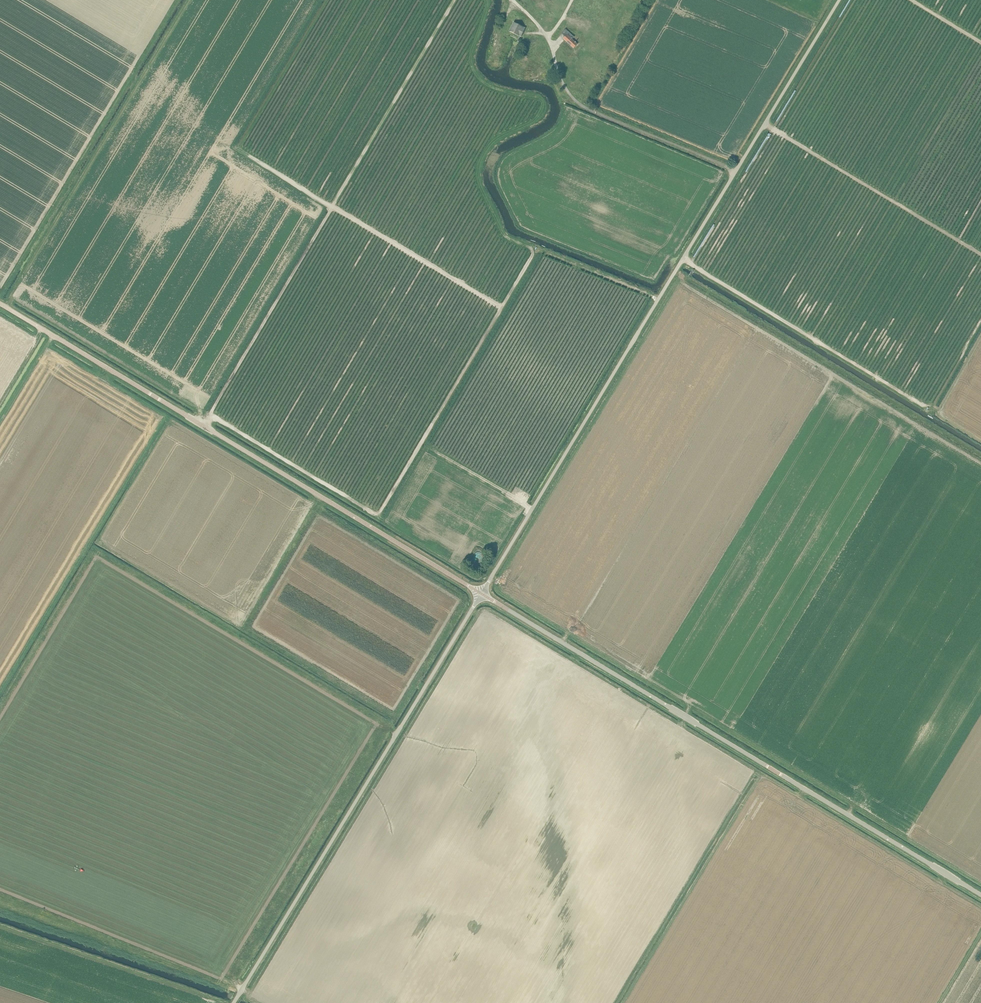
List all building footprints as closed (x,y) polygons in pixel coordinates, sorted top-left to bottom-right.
[(608,8),(606,12),(616,17),(618,13),(608,8)] [(630,25),(636,18),(634,16),(628,24),(630,25)] [(521,37),(525,28),(524,27),(513,22),(509,31),(519,36),(521,37)] [(625,27),(619,37),(622,39),(628,29),(625,27)] [(574,48),(577,45),(572,40),(573,38),(571,37),(573,36),(571,35),(567,31),(564,35),(566,36),(563,39),(574,48)] [(598,34),(609,39),(611,36),(600,31),(598,34)] [(501,36),(498,43),(507,47),(510,40),(501,36)] [(536,42),(531,50),(534,52),(539,44),(536,42)] [(545,58),(550,52),(543,46),(538,52),(545,58)] [(608,48),(606,52),(616,57),(618,53),(608,48)] [(592,52),(589,56),(596,60),(599,57),(592,52)] [(543,60),(541,59),(540,60),(538,58),(530,66),(534,69),(543,60)] [(586,61),(584,64),(593,70),(595,66),(586,61)] [(608,71),(611,68),(603,63),(601,66),(608,71)] [(542,64),(537,73),(542,75),(547,66),(542,64)] [(597,78),(600,80),(602,77),(605,80),(608,76),(598,69),(596,73),(599,75),(597,78)] [(576,79),(570,86),(576,91),(582,83),(576,79)] [(588,80),(582,88),(584,90),(591,83),(588,80)] [(594,92),(597,86),(592,83),(589,89),(594,92)]
